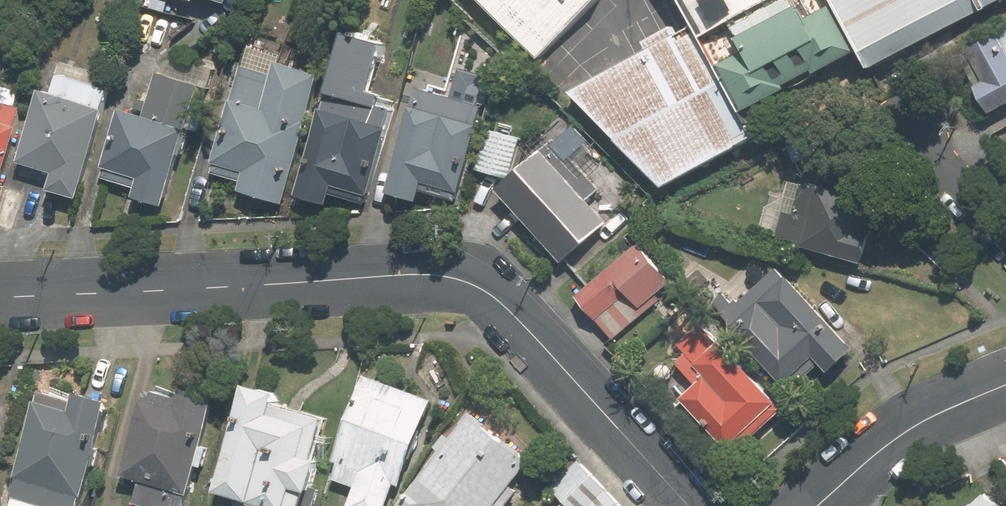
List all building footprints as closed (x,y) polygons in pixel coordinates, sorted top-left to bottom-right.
[(537,59),(591,0),(475,0),(537,59)] [(693,46),(781,0),(666,0),(686,33),(693,46)] [(969,0),(819,0),(860,78),(892,61),(978,16),(969,0)] [(978,16),(1005,1),(1005,0),(969,0),(978,16)] [(728,62),(717,68),(743,117),(779,97),(777,92),(806,77),(809,82),(839,66),(815,20),(801,27),(794,15),(723,53),(728,62)] [(1005,106),(1005,26),(948,61),(983,119),(1005,106)] [(300,195),(331,204),(334,194),(367,204),(369,196),(371,196),(398,108),(382,103),(385,93),(375,90),(389,42),(350,30),(300,195)] [(748,140),(693,46),(686,33),(562,100),(655,194),(748,140)] [(288,207),(327,76),(281,62),(276,77),(243,68),(213,170),(243,179),(239,193),(288,207)] [(472,124),(477,107),(474,106),(482,76),(457,69),(448,97),(413,87),(407,107),(406,106),(381,192),(411,201),(417,183),(455,194),(475,124),(472,124)] [(162,207),(199,87),(156,73),(143,115),(121,109),(100,177),(135,188),(133,198),(162,207)] [(77,197),(111,90),(59,74),(52,96),(41,92),(19,161),(53,172),(48,188),(77,197)] [(21,110),(0,103),(0,178),(21,110)] [(474,168),(508,177),(518,138),(484,130),(474,168)] [(575,177),(546,145),(495,190),(558,262),(604,222),(585,200),(598,188),(582,171),(575,177)] [(867,262),(882,204),(790,180),(782,210),(767,206),(760,233),(867,262)] [(671,282),(638,244),(576,297),(614,340),(662,298),(658,293),(671,282)] [(704,306),(775,387),(806,361),(819,375),(847,351),(773,267),(732,304),(720,291),(704,306)] [(735,455),(784,412),(703,323),(679,345),(706,375),(682,396),(735,455)] [(366,375),(335,461),(338,462),(332,478),(355,486),(348,505),(387,505),(396,482),(402,485),(433,399),(366,375)] [(215,490),(254,501),(253,505),(302,505),(329,418),(273,401),(276,392),(247,383),(215,490)] [(147,505),(185,505),(217,397),(185,387),(182,398),(150,389),(124,475),(140,480),(134,502),(147,505)] [(45,505),(79,505),(110,400),(77,391),(75,398),(42,388),(10,496),(45,505)] [(530,461),(484,426),(487,423),(472,411),(399,505),(495,505),(530,461)] [(580,460),(551,488),(565,502),(560,505),(625,505),(580,460)] [(983,496),(971,505),(992,505),(983,496)]
